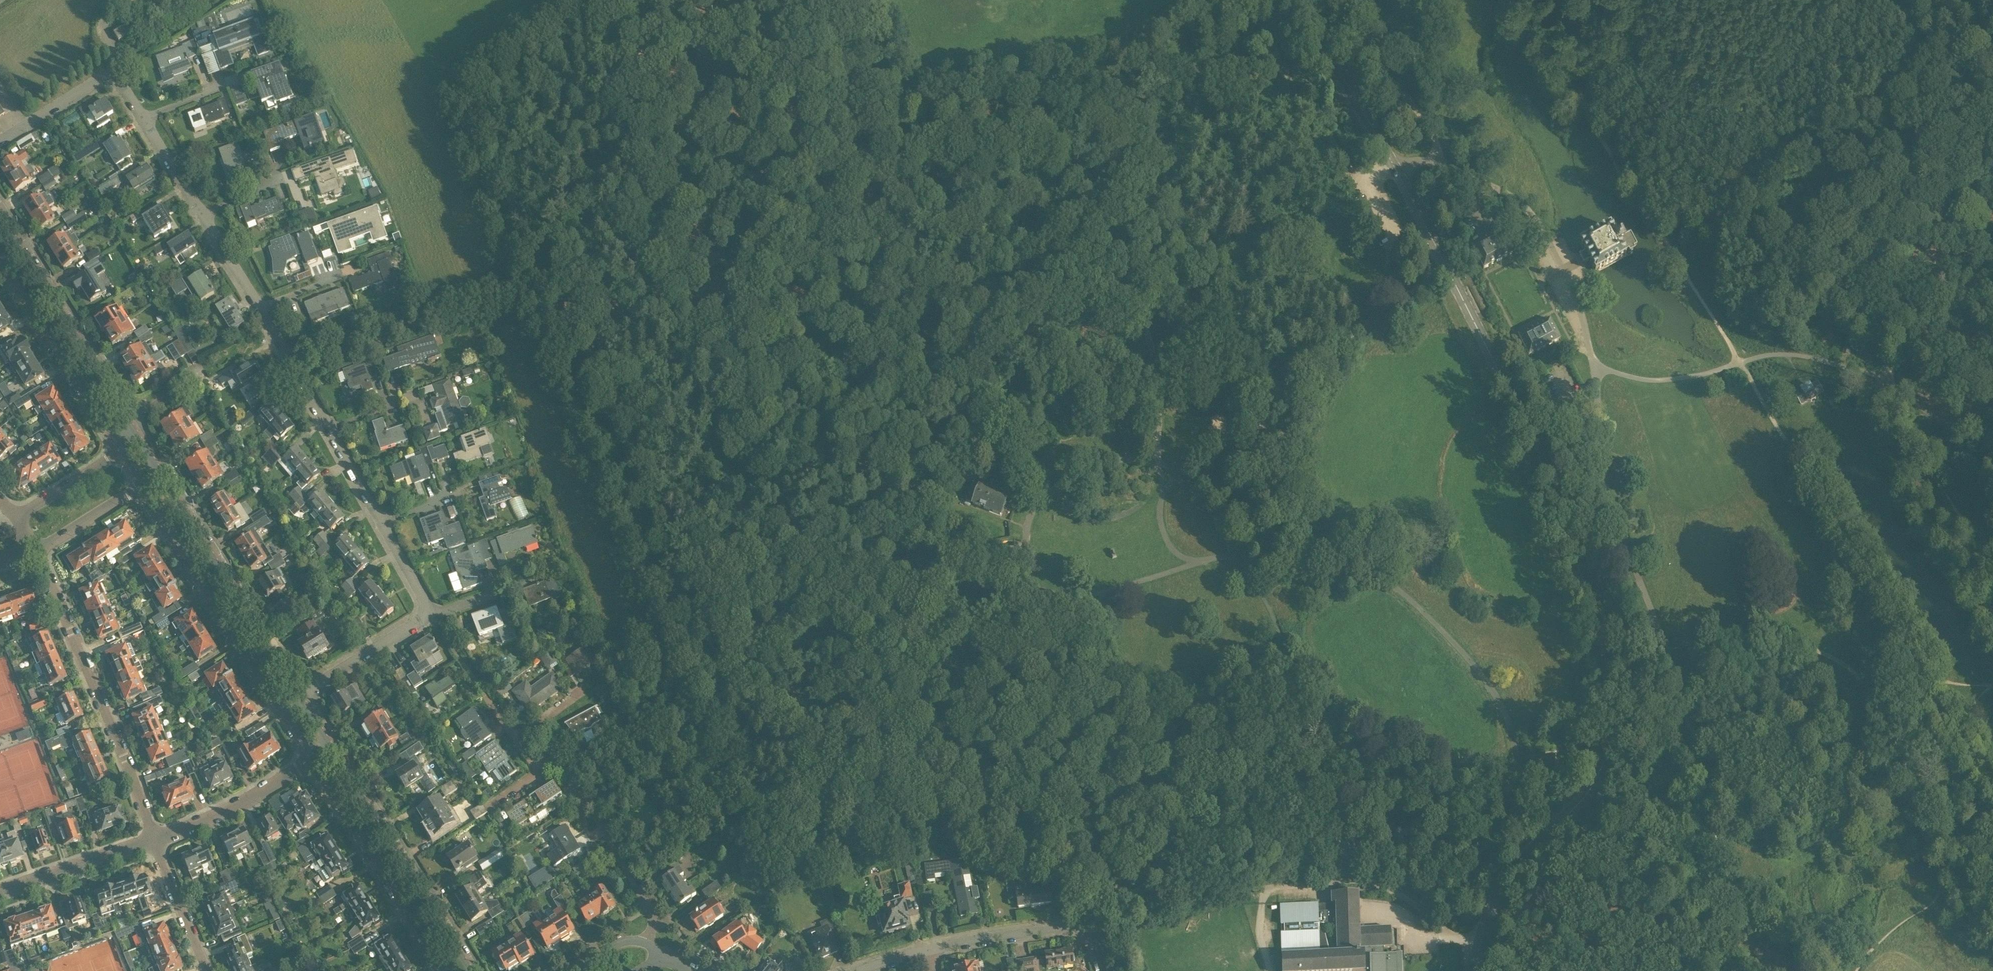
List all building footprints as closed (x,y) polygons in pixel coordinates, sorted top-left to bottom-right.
[(195,39),(199,50),(213,45),(221,68),(233,64),(227,48),(253,39),(259,54),(269,51),(258,20),(214,36),(208,18),(194,26),(198,38),(195,39)] [(127,25),(124,27),(114,33),(119,42),(132,34),(127,25)] [(182,45),(183,47),(156,57),(164,79),(193,68),(188,56),(195,52),(199,50),(195,39),(182,45)] [(262,104),(274,100),(275,104),(274,104),(275,106),(276,106),(276,104),(292,98),(280,64),(251,74),(262,104)] [(241,88),(232,91),(236,104),(246,101),(241,88)] [(225,119),(224,116),(230,114),(224,99),(218,101),(219,104),(189,115),(193,126),(195,130),(205,126),(225,119)] [(84,116),(91,112),(100,127),(110,121),(107,116),(113,112),(106,101),(98,106),(94,100),(80,109),(84,116)] [(77,112),(64,120),(67,125),(81,118),(77,112)] [(315,114),(264,133),(271,152),(280,148),(278,143),(301,134),(303,135),(301,140),(305,149),(318,144),(314,132),(320,129),(315,114)] [(243,135),(238,121),(234,123),(239,137),(243,135)] [(32,135),(18,144),(21,150),(35,141),(32,135)] [(117,165),(121,171),(117,174),(124,170),(132,166),(132,165),(133,164),(129,158),(131,157),(119,138),(105,147),(117,166),(117,165)] [(98,142),(74,157),(78,162),(101,148),(98,142)] [(220,150),(223,159),(219,160),(227,181),(249,173),(244,159),(250,157),(251,161),(258,158),(254,148),(247,151),(242,153),(238,143),(220,150)] [(331,158),(293,171),(296,181),(315,174),(317,180),(318,180),(320,186),(319,186),(322,196),(334,192),(335,196),(344,193),(342,187),(344,187),(345,184),(344,180),(341,179),(338,180),(335,170),(356,162),(352,150),(331,158)] [(8,179),(25,169),(28,167),(24,160),(28,157),(24,151),(14,157),(15,158),(1,167),(8,179)] [(39,180),(43,185),(53,178),(62,173),(57,166),(49,171),(49,172),(39,180)] [(156,180),(155,178),(147,167),(127,180),(126,180),(128,184),(127,187),(128,191),(131,193),(134,194),(138,193),(140,191),(141,190),(156,180)] [(29,176),(25,169),(8,179),(16,192),(36,179),(33,174),(29,176)] [(120,176),(98,189),(102,195),(124,182),(120,176)] [(53,178),(43,185),(47,190),(57,184),(53,178)] [(25,205),(33,218),(48,208),(43,201),(48,198),(45,193),(25,205)] [(241,209),(237,211),(240,219),(244,217),(247,225),(257,221),(257,222),(284,212),(278,197),(251,208),(250,204),(241,208),(241,209)] [(327,224),(329,230),(332,229),(340,252),(350,249),(346,237),(370,229),(374,240),(384,236),(376,213),(378,213),(379,213),(377,206),(327,224)] [(173,226),(161,207),(148,215),(152,221),(147,224),(155,237),(173,226)] [(52,215),(48,208),(33,218),(40,230),(60,218),(57,212),(52,215)] [(310,209),(299,213),(304,226),(315,222),(310,209)] [(144,216),(141,210),(130,217),(133,222),(144,216)] [(64,217),(67,223),(77,217),(73,211),(64,217)] [(77,217),(67,223),(71,228),(87,218),(84,212),(77,217)] [(316,235),(323,232),(321,226),(313,229),(316,235)] [(1585,253),(1579,256),(1581,260),(1583,264),(1589,261),(1595,272),(1628,255),(1629,257),(1634,254),(1633,252),(1636,250),(1629,238),(1623,241),(1620,235),(1616,238),(1610,226),(1579,242),(1585,253)] [(1472,246),(1483,269),(1514,252),(1503,230),(1472,246)] [(72,247),(72,246),(79,242),(74,234),(71,235),(69,231),(49,243),(57,256),(72,247)] [(304,253),(308,264),(319,260),(309,233),(298,237),(298,236),(291,238),(290,236),(279,240),(281,245),(270,249),(273,258),(281,256),(283,261),(304,253)] [(189,234),(169,247),(176,258),(181,255),(186,262),(197,254),(194,247),(196,246),(189,234)] [(157,256),(168,249),(164,243),(153,249),(157,256)] [(76,254),(72,247),(57,256),(64,269),(84,256),(81,251),(76,254)] [(97,250),(87,256),(91,261),(101,255),(97,250)] [(324,259),(332,256),(330,250),(322,253),(324,258),(324,259)] [(354,292),(362,289),(384,281),(388,291),(399,287),(389,261),(392,260),(389,253),(368,260),(370,267),(372,267),(374,272),(358,278),(357,277),(350,279),(354,292)] [(85,266),(89,272),(88,272),(77,279),(77,280),(73,282),(77,290),(82,287),(91,302),(102,295),(92,278),(105,271),(101,265),(97,258),(85,266)] [(185,283),(182,278),(170,285),(176,295),(188,288),(192,295),(196,293),(202,302),(215,293),(202,273),(185,283)] [(131,289),(114,300),(117,306),(135,295),(131,289)] [(305,303),(310,318),(312,323),(328,317),(327,312),(338,307),(339,311),(350,306),(344,289),(305,303)] [(229,300),(216,308),(231,333),(245,324),(229,300)] [(105,331),(106,333),(126,320),(126,319),(124,320),(117,308),(104,316),(97,320),(104,332),(105,331)] [(7,319),(9,318),(6,312),(4,313),(3,312),(0,313),(0,331),(7,327),(6,327),(10,324),(7,319)] [(134,332),(126,320),(106,333),(114,345),(134,332)] [(1549,320),(1518,336),(1529,356),(1560,339),(1549,320)] [(139,339),(149,332),(145,326),(135,333),(139,339)] [(193,350),(185,337),(180,327),(173,330),(180,341),(187,353),(193,350)] [(149,332),(139,339),(143,344),(153,338),(149,332)] [(1847,336),(1843,352),(1850,354),(1855,338),(1847,336)] [(9,361),(28,349),(21,337),(1,349),(9,361)] [(402,354),(385,361),(389,372),(412,364),(411,362),(425,357),(427,363),(440,358),(433,337),(400,349),(402,354)] [(174,344),(181,357),(187,353),(180,341),(174,344)] [(145,344),(121,359),(128,371),(129,370),(130,372),(149,360),(153,358),(145,344)] [(181,357),(174,344),(168,348),(175,360),(181,357)] [(29,350),(28,349),(9,361),(17,374),(35,362),(34,362),(36,361),(33,356),(31,357),(27,351),(29,350)] [(163,351),(153,353),(155,361),(165,359),(163,351)] [(363,362),(364,364),(344,371),(350,389),(362,385),(364,392),(372,389),(367,375),(377,371),(372,359),(363,362)] [(152,364),(149,360),(130,372),(138,384),(145,380),(145,379),(158,371),(153,363),(152,364)] [(25,387),(44,374),(40,367),(38,368),(35,362),(17,374),(25,387)] [(259,376),(252,364),(227,380),(232,388),(240,383),(243,387),(253,380),(258,388),(251,394),(255,399),(267,390),(257,377),(259,376)] [(464,376),(473,373),(471,367),(462,371),(464,376)] [(222,385),(228,382),(227,380),(232,377),(230,373),(219,379),(222,385)] [(461,412),(460,409),(461,408),(467,409),(471,405),(469,399),(463,397),(459,402),(458,403),(450,380),(434,385),(438,397),(436,397),(436,398),(432,400),(435,409),(436,409),(438,413),(435,414),(439,425),(436,426),(436,425),(423,429),(428,442),(440,437),(439,433),(448,430),(446,427),(457,423),(460,429),(474,424),(472,418),(465,420),(462,412),(461,412)] [(1802,392),(1797,395),(1802,404),(1808,401),(1811,402),(1816,399),(1817,395),(1823,392),(1817,383),(1812,387),(1810,385),(1801,390),(1802,392)] [(60,402),(59,401),(60,400),(58,396),(56,396),(56,395),(56,396),(52,389),(36,399),(44,412),(60,402)] [(9,405),(20,398),(17,393),(5,400),(9,405)] [(204,399),(210,409),(216,406),(210,396),(204,399)] [(64,408),(60,402),(44,412),(51,424),(68,414),(67,413),(68,412),(65,408),(64,408)] [(260,415),(271,427),(283,417),(273,404),(260,415)] [(190,425),(186,419),(191,415),(186,406),(174,413),(176,417),(171,421),(170,420),(162,425),(170,437),(171,437),(172,439),(192,426),(191,425),(190,425)] [(251,411),(240,421),(244,426),(256,416),(251,411)] [(76,426),(75,425),(75,424),(73,420),(72,420),(68,414),(51,424),(59,436),(60,435),(61,436),(76,426)] [(283,417),(271,427),(264,433),(270,440),(277,434),(283,442),(288,437),(287,435),(294,429),(283,417)] [(383,420),(373,424),(376,433),(375,433),(381,451),(408,441),(403,426),(387,432),(383,420)] [(79,432),(76,426),(61,436),(73,456),(78,452),(87,446),(83,439),(83,438),(82,437),(83,436),(80,432),(79,432)] [(199,438),(192,426),(172,439),(179,450),(199,438)] [(466,451),(455,455),(458,465),(485,456),(485,457),(494,454),(491,445),(492,445),(487,430),(462,439),(466,451)] [(204,444),(214,438),(211,432),(201,438),(204,444)] [(204,444),(207,449),(204,451),(206,453),(195,460),(195,459),(186,465),(194,476),(195,476),(196,478),(216,465),(216,464),(215,464),(211,459),(214,457),(216,452),(213,447),(218,443),(214,438),(204,444)] [(0,444),(0,459),(13,448),(6,439),(0,444)] [(47,445),(37,451),(38,453),(49,470),(50,469),(51,470),(54,467),(54,466),(59,463),(52,453),(59,449),(54,440),(47,444),(47,445)] [(432,446),(427,448),(432,460),(432,461),(437,460),(438,461),(449,457),(445,445),(433,449),(432,446)] [(268,462),(281,451),(277,446),(263,457),(268,462)] [(425,463),(432,460),(427,448),(427,447),(420,450),(420,452),(405,458),(406,462),(391,468),(396,482),(411,476),(414,484),(430,478),(425,463)] [(285,459),(297,473),(308,463),(297,449),(285,459)] [(37,451),(28,457),(29,459),(39,476),(41,475),(45,473),(45,472),(49,470),(38,453),(37,451)] [(281,451),(268,462),(272,467),(285,456),(281,451)] [(28,457),(18,463),(19,465),(30,482),(31,481),(32,481),(36,479),(36,478),(39,476),(29,459),(28,457)] [(320,476),(308,463),(297,473),(302,479),(297,484),(302,490),(320,476)] [(19,465),(8,473),(13,480),(14,480),(15,482),(19,488),(22,485),(23,487),(29,483),(29,482),(30,482),(19,465)] [(224,477),(216,465),(196,478),(203,489),(224,477)] [(225,477),(229,483),(239,477),(240,477),(235,470),(225,477)] [(249,479),(245,473),(240,476),(243,482),(249,479)] [(239,477),(229,483),(232,489),(242,483),(239,477)] [(486,497),(480,499),(487,521),(496,518),(495,513),(494,504),(511,498),(507,489),(506,488),(500,490),(498,485),(502,483),(499,477),(481,483),(486,497)] [(973,504),(1000,515),(1008,497),(973,483),(969,494),(975,497),(973,504)] [(289,496),(296,503),(306,495),(302,490),(299,493),(296,490),(289,496)] [(306,495),(296,503),(288,510),(294,516),(301,509),(304,513),(314,510),(320,517),(333,506),(322,493),(312,502),(306,495)] [(220,517),(233,509),(224,495),(211,503),(215,509),(214,509),(218,516),(219,515),(220,517)] [(344,519),(333,506),(320,517),(331,530),(344,519)] [(447,508),(451,518),(456,517),(452,507),(447,508)] [(233,509),(220,517),(229,531),(236,526),(237,528),(242,525),(241,523),(233,509)] [(251,518),(254,524),(261,520),(268,516),(264,509),(251,518)] [(466,543),(463,533),(459,523),(455,525),(446,528),(441,513),(424,519),(427,527),(423,529),(426,536),(430,534),(433,543),(444,539),(448,549),(466,543)] [(116,546),(121,543),(132,536),(128,531),(129,529),(126,525),(125,525),(124,524),(109,533),(116,546)] [(531,527),(508,535),(491,542),(500,565),(507,563),(504,554),(525,547),(525,548),(537,544),(531,527)] [(116,546),(109,533),(109,532),(95,541),(105,557),(118,549),(116,546)] [(320,548),(330,540),(323,532),(313,540),(320,548)] [(244,557),(259,547),(264,545),(259,537),(255,540),(251,534),(236,544),(244,557)] [(335,548),(346,561),(358,552),(346,538),(335,548)] [(487,539),(479,542),(485,561),(491,559),(488,550),(490,549),(487,539)] [(330,540),(320,548),(317,551),(321,556),(334,545),(330,540)] [(94,564),(105,557),(95,541),(82,549),(83,550),(92,565),(94,564)] [(268,564),(270,567),(283,559),(280,553),(272,558),(264,545),(259,547),(244,557),(252,570),(263,562),(265,566),(268,564)] [(128,547),(119,553),(122,557),(131,552),(128,547)] [(481,583),(473,561),(480,559),(475,547),(469,549),(470,552),(453,558),(464,589),(481,583)] [(135,558),(142,570),(158,560),(158,559),(158,558),(156,554),(154,554),(151,548),(135,558)] [(97,573),(92,565),(83,550),(82,549),(65,559),(71,570),(72,569),(74,572),(82,568),(91,582),(96,580),(100,577),(97,573)] [(991,555),(993,563),(1005,559),(1002,551),(991,555)] [(369,565),(358,552),(346,561),(352,568),(347,572),(352,579),(369,565)] [(123,563),(132,558),(130,554),(121,559),(123,563)] [(268,597),(282,588),(278,580),(282,578),(277,570),(287,564),(283,559),(270,567),(273,574),(259,582),(268,597)] [(162,566),(158,560),(142,570),(150,582),(166,572),(166,570),(164,566),(162,566)] [(524,590),(527,597),(530,596),(534,605),(551,599),(552,602),(562,598),(555,579),(556,578),(555,571),(541,574),(542,576),(543,576),(545,583),(524,590)] [(150,582),(158,595),(174,585),(173,584),(174,583),(171,579),(170,579),(166,572),(150,582)] [(314,577),(303,584),(307,589),(317,583),(314,577)] [(356,584),(351,578),(341,587),(346,592),(356,584)] [(372,606),(383,597),(371,582),(360,592),(372,606)] [(356,584),(346,592),(344,594),(348,599),(360,589),(356,584)] [(80,592),(81,596),(81,597),(82,601),(83,601),(85,604),(103,597),(105,596),(103,591),(101,592),(98,585),(80,592)] [(175,587),(174,585),(158,595),(156,597),(159,601),(155,606),(160,614),(152,619),(155,624),(168,616),(163,609),(180,599),(176,593),(176,592),(177,591),(174,587),(175,587)] [(30,592),(24,594),(24,592),(18,594),(24,612),(36,608),(30,592)] [(12,616),(24,612),(18,594),(12,596),(12,598),(7,600),(12,616)] [(105,603),(103,597),(85,604),(86,607),(85,608),(87,612),(88,612),(89,616),(108,608),(110,607),(108,602),(105,603)] [(394,609),(383,597),(372,606),(383,619),(394,609)] [(287,602),(276,609),(285,623),(298,615),(298,614),(299,612),(296,607),(303,603),(300,598),(289,605),(287,602)] [(12,616),(7,600),(1,601),(1,600),(0,600),(0,618),(1,620),(12,616)] [(340,606),(336,600),(326,606),(330,612),(340,606)] [(89,616),(91,619),(90,620),(92,624),(93,624),(94,627),(112,619),(112,620),(115,619),(113,614),(110,615),(108,608),(89,616)] [(321,609),(311,616),(315,622),(325,615),(321,609)] [(504,610),(492,615),(490,610),(473,616),(480,636),(480,637),(495,632),(497,631),(502,645),(517,639),(513,630),(511,630),(509,623),(515,621),(511,610),(505,612),(504,610)] [(179,629),(182,634),(198,624),(199,623),(197,619),(195,618),(191,612),(171,625),(175,631),(179,629)] [(358,616),(352,620),(359,632),(366,628),(358,616)] [(115,626),(112,620),(112,619),(94,627),(95,630),(95,631),(96,635),(98,635),(99,638),(120,630),(118,625),(115,626)] [(160,631),(170,624),(167,619),(156,625),(160,631)] [(39,621),(28,625),(30,631),(42,627),(39,621)] [(300,645),(304,651),(303,652),(307,659),(308,659),(308,660),(316,655),(317,656),(324,652),(323,651),(327,648),(328,649),(335,645),(330,637),(324,641),(313,622),(299,631),(306,641),(300,645)] [(140,623),(129,628),(118,633),(120,638),(142,629),(140,623)] [(201,628),(198,624),(182,634),(190,647),(206,637),(205,634),(205,633),(203,629),(201,628)] [(35,652),(53,645),(50,639),(49,640),(46,634),(30,641),(35,652)] [(206,637),(190,647),(198,660),(214,650),(211,644),(211,643),(209,639),(207,638),(206,637)] [(430,638),(411,650),(420,664),(433,657),(440,653),(430,638)] [(121,640),(110,645),(112,650),(124,645),(121,640)] [(53,645),(35,652),(31,654),(36,665),(40,663),(56,656),(53,651),(55,650),(53,645)] [(106,655),(108,659),(107,659),(109,663),(110,663),(111,666),(129,659),(135,656),(130,645),(106,655)] [(564,655),(558,659),(566,671),(571,667),(578,676),(597,662),(586,646),(567,660),(564,655)] [(548,650),(540,655),(545,662),(552,657),(548,650)] [(40,663),(36,665),(34,666),(38,677),(44,674),(62,667),(60,661),(58,662),(56,656),(40,663)] [(111,666),(112,670),(112,671),(113,674),(114,675),(116,678),(140,667),(138,663),(132,665),(129,659),(111,666)] [(195,663),(178,674),(181,679),(198,668),(195,663)] [(213,688),(215,687),(231,677),(230,675),(229,675),(227,671),(226,671),(225,672),(221,665),(205,675),(213,688)] [(65,679),(63,674),(65,673),(62,667),(44,674),(49,686),(65,679)] [(142,672),(140,667),(116,678),(117,682),(118,686),(119,686),(121,689),(139,682),(136,675),(142,672)] [(199,670),(188,677),(191,682),(202,675),(199,670)] [(414,688),(425,681),(418,670),(407,677),(414,688)] [(231,677),(215,687),(223,700),(239,689),(235,683),(236,681),(233,677),(231,677)] [(401,681),(410,696),(417,692),(414,688),(407,677),(401,681)] [(425,687),(438,708),(448,702),(443,695),(456,687),(449,677),(438,684),(435,681),(425,687)] [(527,683),(514,691),(529,711),(561,689),(552,677),(532,691),(527,683)] [(126,701),(139,695),(142,702),(162,694),(160,688),(148,693),(146,692),(144,693),(139,682),(121,689),(122,693),(121,693),(123,698),(124,698),(126,701)] [(355,685),(332,698),(342,715),(354,708),(351,704),(362,697),(355,685)] [(35,694),(38,700),(44,698),(55,694),(52,687),(35,694)] [(241,690),(239,689),(223,700),(231,712),(247,702),(243,695),(244,694),(241,690)] [(378,701),(384,697),(381,693),(375,697),(378,701)] [(395,694),(377,705),(381,713),(400,701),(395,694)] [(61,713),(78,705),(76,700),(74,700),(72,695),(56,702),(61,713)] [(156,722),(159,721),(156,715),(154,716),(151,709),(154,708),(153,707),(162,703),(160,697),(133,708),(136,716),(133,717),(134,721),(133,722),(135,726),(136,726),(138,729),(156,722)] [(38,700),(33,702),(29,704),(32,712),(47,706),(44,698),(38,700)] [(247,702),(231,712),(238,724),(254,714),(251,708),(251,707),(249,702),(247,702)] [(188,707),(194,718),(200,715),(193,704),(188,707)] [(78,705),(61,713),(55,715),(57,722),(58,723),(59,724),(60,725),(62,725),(64,725),(66,725),(82,718),(79,712),(81,711),(78,705)] [(577,735),(603,721),(596,708),(600,706),(600,705),(563,725),(564,726),(570,722),(577,735)] [(457,720),(462,729),(461,730),(461,731),(461,733),(461,734),(462,735),(462,736),(463,737),(464,738),(465,739),(466,740),(468,740),(469,739),(475,747),(492,735),(473,709),(457,720)] [(365,725),(373,738),(391,727),(383,714),(365,725)] [(158,728),(156,722),(138,729),(139,732),(138,733),(140,737),(141,737),(142,741),(160,733),(161,733),(163,732),(161,727),(158,728)] [(250,729),(253,734),(264,727),(261,722),(250,729)] [(56,731),(58,737),(69,732),(67,727),(56,731)] [(393,731),(391,727),(373,738),(381,750),(388,746),(390,750),(396,746),(394,742),(398,740),(404,749),(423,737),(419,730),(409,736),(408,733),(400,738),(395,730),(393,731)] [(253,734),(250,729),(245,732),(248,737),(253,734)] [(31,738),(28,730),(22,733),(25,740),(31,738)] [(88,733),(85,735),(73,740),(69,732),(58,737),(46,742),(49,750),(60,745),(61,748),(66,749),(70,748),(75,746),(77,751),(95,744),(92,738),(91,739),(88,733)] [(163,739),(161,733),(160,733),(142,741),(144,744),(143,745),(145,748),(146,748),(147,752),(165,745),(168,744),(166,738),(163,739)] [(258,742),(268,758),(279,751),(269,735),(258,742)] [(211,750),(221,745),(222,744),(218,738),(208,744),(211,750)] [(496,741),(480,752),(493,771),(495,769),(503,780),(501,782),(517,771),(496,741)] [(226,742),(222,744),(221,745),(231,764),(237,760),(231,748),(230,749),(226,742)] [(257,764),(268,758),(258,742),(247,748),(258,766),(257,764)] [(96,750),(97,750),(95,744),(77,751),(82,763),(98,756),(96,750)] [(411,766),(397,775),(406,790),(420,781),(429,793),(434,790),(426,777),(423,779),(417,770),(422,768),(415,756),(424,751),(419,744),(403,754),(411,766)] [(1570,744),(1564,746),(1565,753),(1572,751),(1570,744)] [(168,751),(165,745),(147,752),(149,755),(148,756),(150,760),(151,760),(152,764),(165,758),(169,768),(172,767),(185,762),(188,761),(189,761),(184,750),(173,755),(171,750),(168,751)] [(237,753),(241,760),(240,761),(239,763),(240,766),(242,767),(245,768),(246,767),(248,771),(258,766),(247,748),(246,747),(237,753)] [(473,748),(462,756),(466,761),(477,753),(473,748)] [(214,756),(211,750),(205,753),(208,759),(214,756)] [(1552,755),(1536,759),(1539,773),(1547,772),(1547,770),(1555,769),(1552,755)] [(100,761),(98,756),(82,763),(87,773),(104,766),(102,760),(100,761)] [(194,759),(189,761),(193,772),(198,769),(194,759)] [(213,769),(221,784),(226,782),(228,782),(231,781),(231,779),(233,778),(225,763),(223,759),(215,763),(217,767),(213,769)] [(194,774),(193,772),(189,761),(188,761),(185,762),(185,764),(183,765),(188,776),(194,774)] [(462,765),(469,774),(472,778),(476,775),(467,761),(462,765)] [(108,778),(105,773),(107,772),(104,766),(87,773),(92,785),(108,778)] [(221,784),(213,769),(209,771),(207,766),(200,770),(210,790),(211,790),(212,790),(216,789),(216,787),(221,784)] [(169,775),(168,774),(167,769),(166,769),(155,773),(157,779),(169,775)] [(184,781),(173,786),(181,804),(188,802),(187,800),(193,798),(191,795),(192,794),(188,785),(186,786),(184,781)] [(440,789),(445,797),(457,790),(452,781),(440,789)] [(543,789),(517,805),(513,808),(514,809),(506,813),(515,827),(529,819),(529,821),(535,817),(536,818),(538,817),(537,816),(546,811),(548,814),(555,809),(552,803),(562,797),(554,785),(544,791),(543,789)] [(175,807),(181,804),(173,786),(162,790),(164,795),(162,796),(166,805),(167,805),(168,808),(175,805),(175,807)] [(289,823),(290,823),(296,819),(296,818),(315,806),(311,806),(309,802),(310,801),(309,798),(312,796),(306,786),(293,794),(289,787),(272,797),(276,804),(271,807),(281,823),(286,819),(289,823)] [(85,811),(81,798),(75,800),(80,813),(85,811)] [(426,823),(451,807),(447,800),(442,803),(439,798),(429,804),(429,805),(419,811),(426,823)] [(114,809),(106,812),(113,830),(120,827),(119,825),(125,823),(118,802),(113,804),(114,809)] [(475,820),(487,813),(482,804),(470,811),(475,820)] [(286,819),(281,823),(287,832),(293,828),(292,827),(299,823),(302,829),(321,817),(315,806),(296,818),(296,819),(290,823),(289,823),(286,819)] [(451,807),(426,823),(435,837),(445,831),(445,832),(456,825),(451,819),(456,816),(451,807)] [(64,845),(72,842),(63,817),(54,820),(50,808),(44,810),(49,825),(55,823),(57,828),(58,828),(64,845)] [(105,832),(113,830),(106,812),(99,814),(97,809),(91,811),(99,832),(104,830),(105,832)] [(63,817),(72,842),(80,839),(76,830),(78,829),(75,822),(74,822),(70,814),(63,817)] [(265,817),(265,819),(259,823),(269,839),(272,837),(271,835),(279,831),(271,816),(269,817),(268,816),(265,817)] [(17,819),(11,822),(15,832),(21,830),(17,819)] [(558,849),(548,856),(554,866),(580,851),(565,827),(550,836),(558,849)] [(302,838),(304,837),(311,832),(308,828),(299,833),(302,838)] [(241,852),(242,852),(248,849),(250,854),(255,851),(245,829),(240,832),(238,831),(235,833),(235,834),(233,835),(241,852)] [(37,853),(42,851),(44,852),(47,851),(48,849),(49,849),(43,831),(31,835),(37,853)] [(2,843),(8,862),(9,862),(11,863),(15,862),(15,860),(22,858),(13,833),(7,835),(9,841),(2,843)] [(331,839),(330,840),(326,834),(320,838),(321,839),(307,848),(302,851),(309,861),(314,858),(334,846),(334,845),(331,839)] [(243,854),(242,852),(241,852),(233,835),(232,836),(231,835),(227,836),(227,838),(222,841),(232,862),(238,860),(237,857),(243,854)] [(304,837),(302,838),(294,843),(297,848),(295,850),(296,853),(302,849),(300,846),(307,842),(304,837)] [(2,843),(0,844),(0,865),(2,865),(3,866),(7,864),(7,863),(8,862),(2,843)] [(262,845),(264,851),(270,864),(276,861),(268,843),(262,845)] [(468,845),(450,856),(455,864),(452,865),(456,872),(465,866),(467,868),(478,861),(468,845)] [(339,851),(338,852),(334,846),(314,858),(322,870),(326,868),(342,858),(341,857),(342,857),(339,851)] [(197,850),(196,852),(194,853),(202,870),(208,867),(210,872),(216,870),(207,847),(201,850),(200,849),(197,850)] [(501,849),(478,863),(483,871),(506,856),(501,849)] [(270,864),(264,851),(258,854),(264,866),(271,864),(270,864)] [(196,873),(202,870),(194,853),(193,853),(192,852),(189,853),(189,855),(183,857),(192,880),(198,877),(196,873)] [(345,864),(342,858),(326,868),(333,879),(341,873),(342,875),(349,871),(348,869),(353,866),(350,861),(345,864)] [(972,888),(969,876),(966,860),(924,865),(926,880),(935,879),(934,875),(952,872),(958,902),(959,906),(961,916),(977,914),(974,899),(979,898),(977,887),(972,888)] [(577,876),(588,870),(584,863),(573,869),(577,876)] [(228,875),(232,883),(238,880),(233,868),(227,871),(228,875)] [(553,880),(546,868),(528,879),(535,891),(553,880)] [(684,885),(680,879),(684,876),(679,869),(663,880),(671,893),(684,885)] [(225,886),(232,883),(228,875),(227,871),(226,871),(226,870),(220,873),(225,886)] [(457,897),(465,910),(481,900),(482,899),(497,890),(489,877),(484,879),(480,873),(470,879),(468,880),(473,887),(457,897)] [(133,881),(132,881),(138,898),(143,896),(144,899),(151,896),(145,877),(139,879),(137,878),(134,879),(133,881)] [(207,915),(208,914),(208,915),(231,905),(226,892),(228,891),(241,886),(238,880),(232,883),(225,886),(218,889),(221,897),(215,899),(209,901),(210,902),(204,904),(206,908),(204,909),(207,915)] [(131,900),(138,898),(132,881),(130,882),(129,881),(126,882),(125,884),(119,886),(121,893),(125,905),(132,903),(131,900)] [(716,881),(702,892),(707,899),(722,889),(716,881)] [(684,885),(671,893),(680,906),(686,902),(688,904),(692,901),(691,899),(696,895),(692,889),(690,889),(686,883),(684,885)] [(1025,883),(1015,885),(1018,908),(1052,903),(1050,890),(1026,894),(1025,883)] [(895,899),(896,904),(878,909),(884,934),(908,927),(906,920),(908,919),(902,899),(912,897),(909,884),(898,887),(900,897),(895,899)] [(209,885),(197,890),(200,896),(212,891),(209,885)] [(317,893),(320,899),(333,891),(330,885),(317,893)] [(347,902),(341,906),(333,911),(336,915),(342,911),(342,912),(348,908),(366,897),(363,892),(364,891),(360,886),(359,886),(358,885),(351,889),(352,890),(344,896),(347,902)] [(125,905),(121,893),(119,886),(113,888),(111,887),(108,888),(107,890),(106,890),(112,907),(118,905),(119,907),(125,905)] [(589,896),(602,917),(616,909),(603,888),(602,888),(601,886),(596,889),(598,891),(589,896)] [(114,912),(112,907),(106,890),(104,891),(103,890),(100,891),(99,892),(93,894),(101,917),(114,912)] [(333,891),(320,899),(324,904),(336,896),(333,891)] [(567,905),(574,901),(587,923),(601,915),(602,917),(589,896),(588,894),(583,897),(584,900),(579,902),(577,899),(573,901),(567,891),(560,895),(567,905)] [(936,909),(933,891),(925,892),(928,910),(936,909)] [(1053,893),(1054,901),(1063,900),(1062,892),(1053,893)] [(1391,948),(1390,928),(1359,929),(1357,894),(1332,895),(1332,904),(1336,904),(1336,908),(1317,908),(1317,905),(1280,906),(1282,957),(1282,970),(1396,970),(1396,968),(1397,968),(1397,956),(1386,956),(1386,958),(1384,958),(1384,948),(1391,948)] [(367,898),(366,897),(348,908),(356,920),(374,909),(370,904),(371,903),(368,898),(367,898)] [(547,919),(561,942),(570,937),(569,935),(574,932),(563,914),(569,910),(561,897),(554,900),(561,911),(554,915),(547,919)] [(84,918),(84,916),(89,915),(84,900),(79,901),(78,900),(77,900),(76,898),(72,900),(72,902),(66,904),(69,915),(63,917),(67,929),(77,925),(76,921),(84,918)] [(482,899),(481,900),(465,910),(472,922),(488,912),(493,919),(494,918),(504,912),(497,901),(484,902),(482,899)] [(697,914),(690,918),(693,923),(691,924),(696,933),(699,931),(699,932),(723,917),(718,908),(720,906),(716,900),(697,913),(697,914)] [(277,913),(272,903),(267,905),(272,915),(277,913)] [(211,925),(213,925),(213,926),(236,916),(231,905),(208,915),(210,919),(209,919),(211,925)] [(40,912),(39,913),(46,935),(57,931),(50,909),(45,911),(44,910),(40,911),(40,912)] [(142,911),(142,913),(144,918),(151,916),(149,909),(142,911)] [(375,910),(374,910),(374,909),(356,920),(356,921),(353,922),(356,926),(349,934),(352,939),(362,933),(361,932),(364,930),(374,924),(375,926),(381,921),(378,916),(379,915),(375,910)] [(35,938),(46,935),(39,913),(37,914),(36,912),(32,914),(32,915),(27,917),(35,938)] [(97,914),(91,916),(96,931),(102,929),(97,914)] [(525,914),(520,918),(526,928),(532,924),(526,914),(525,914)] [(236,916),(213,926),(215,930),(213,930),(216,936),(217,935),(218,937),(221,936),(223,942),(237,937),(235,932),(241,929),(236,916)] [(23,942),(35,938),(27,917),(23,918),(22,917),(18,918),(17,920),(16,921),(23,942)] [(561,942),(547,919),(545,917),(538,921),(540,923),(534,927),(547,948),(552,945),(553,947),(561,942)] [(129,927),(126,918),(117,922),(119,930),(121,929),(129,927)] [(519,918),(513,922),(519,932),(525,928),(519,918)] [(498,930),(493,919),(477,929),(481,936),(490,930),(492,934),(498,930)] [(821,922),(824,929),(816,932),(818,939),(814,940),(816,947),(821,959),(838,953),(829,931),(834,930),(829,919),(821,922)] [(11,946),(23,942),(16,921),(14,921),(13,920),(9,921),(9,923),(4,924),(11,946)] [(285,930),(281,921),(276,923),(280,932),(285,930)] [(715,941),(711,944),(715,949),(718,947),(723,954),(741,942),(755,952),(762,943),(755,938),(756,933),(749,928),(745,930),(741,923),(714,940),(715,941)] [(140,933),(145,945),(167,936),(166,934),(167,933),(165,929),(164,929),(162,925),(148,931),(148,930),(140,933)] [(66,927),(60,929),(64,940),(70,938),(66,927)] [(375,947),(382,957),(397,947),(394,942),(397,940),(393,935),(390,937),(390,935),(383,940),(384,941),(383,942),(377,933),(364,941),(352,949),(355,954),(368,946),(368,947),(372,948),(375,947)] [(507,944),(519,963),(520,965),(534,956),(521,935),(507,944)] [(168,938),(167,936),(145,945),(150,956),(171,947),(170,943),(170,941),(169,938),(168,938)] [(227,963),(229,963),(229,964),(245,957),(247,956),(252,954),(245,936),(233,941),(236,948),(235,949),(235,947),(230,949),(230,950),(224,952),(226,957),(225,958),(227,963)] [(352,949),(364,941),(361,936),(349,944),(352,949)] [(293,946),(289,938),(283,941),(286,949),(293,946)] [(519,963),(507,944),(492,954),(497,962),(500,960),(506,970),(519,963)] [(150,956),(155,967),(176,958),(176,957),(176,955),(175,952),(173,952),(171,947),(150,956)] [(382,957),(389,969),(390,969),(405,960),(402,954),(403,954),(399,948),(398,949),(397,947),(382,957)] [(286,952),(289,959),(297,956),(294,949),(286,952)] [(12,950),(4,953),(9,966),(19,969),(25,967),(23,963),(17,964),(12,950)] [(1071,950),(1045,954),(1045,958),(1037,959),(1037,957),(1030,958),(1030,962),(1032,970),(1039,970),(1038,965),(1046,964),(1047,969),(1057,968),(1059,970),(1063,969),(1064,967),(1074,965),(1073,961),(1075,960),(1074,955),(1072,954),(1071,950)] [(123,954),(128,965),(133,963),(128,952),(123,954)] [(1,968),(9,966),(4,953),(0,954),(0,965),(1,968)] [(229,964),(231,968),(230,969),(231,970),(242,970),(250,968),(247,961),(249,961),(247,956),(245,957),(229,964)] [(176,958),(155,967),(156,970),(177,970),(181,969),(179,965),(180,964),(178,960),(177,960),(176,958)] [(1013,958),(1006,960),(1009,970),(1015,969),(1013,958)] [(760,970),(783,970),(784,970),(786,970),(787,970),(790,967),(782,959),(775,967),(768,961),(760,970)] [(406,961),(405,960),(390,969),(389,969),(390,970),(412,970),(409,966),(410,966),(407,960),(406,961)] [(979,969),(984,968),(982,962),(969,966),(969,965),(961,967),(955,969),(956,970),(979,970),(979,969)]
